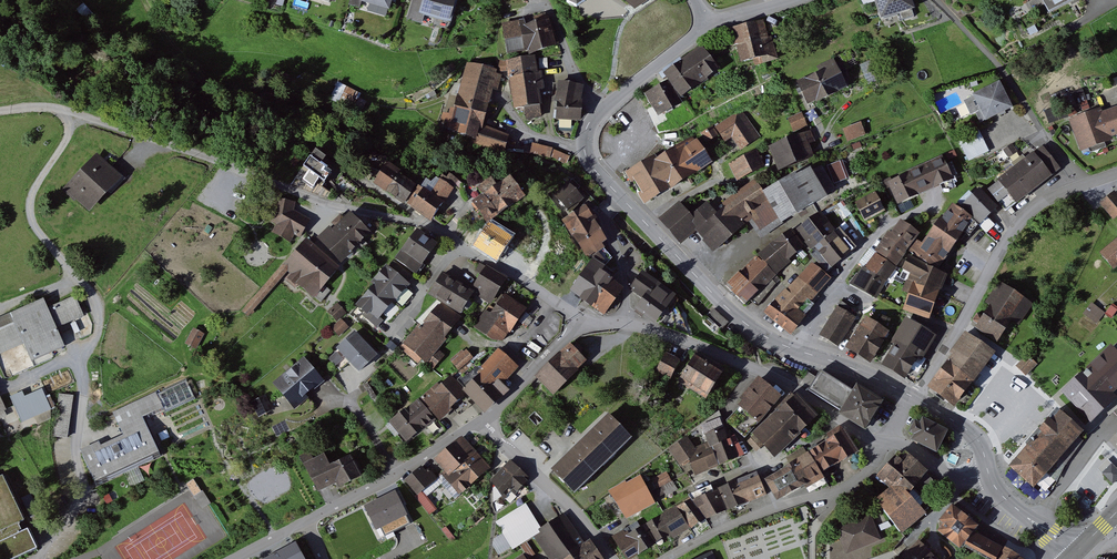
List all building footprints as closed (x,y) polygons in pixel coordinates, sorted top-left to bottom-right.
[(394,0),(362,0),(361,2),(391,10),(394,0)] [(450,21),(456,0),(425,0),(422,13),(450,21)] [(879,17),(914,7),(912,0),(874,0),(879,17)] [(1045,13),(1071,0),(1038,0),(1045,13)] [(93,14),(84,3),(77,9),(87,20),(93,14)] [(551,14),(502,25),(509,58),(558,47),(551,14)] [(772,37),(769,37),(764,20),(730,30),(740,64),(755,60),(757,66),(779,59),(772,37)] [(663,74),(679,98),(713,75),(698,51),(663,74)] [(511,79),(537,75),(534,57),(508,61),(511,79)] [(498,71),(470,63),(450,131),(477,139),(481,126),(498,71)] [(795,85),(804,107),(844,91),(834,69),(795,85)] [(537,75),(511,79),(515,108),(524,107),(540,105),(541,104),(537,75)] [(556,118),(581,119),(582,100),(579,100),(581,84),(558,80),(555,101),(558,101),(556,118)] [(362,94),(338,82),(330,98),(354,110),(362,94)] [(966,98),(978,123),(1008,108),(995,83),(966,98)] [(674,106),(664,85),(643,95),(653,116),(674,106)] [(542,116),(540,105),(524,107),(526,118),(542,116)] [(1112,110),(1098,115),(1096,111),(1067,121),(1078,153),(1107,143),(1106,139),(1116,136),(1116,126),(1112,110)] [(742,112),(704,134),(708,141),(717,136),(723,145),(733,139),(740,150),(758,139),(742,112)] [(788,120),(793,131),(806,126),(801,114),(788,120)] [(860,123),(840,131),(844,142),(865,134),(860,123)] [(481,126),(477,139),(476,144),(504,153),(510,135),(481,126)] [(808,130),(767,147),(777,170),(808,156),(804,147),(814,143),(808,130)] [(959,141),(968,163),(989,155),(980,133),(959,141)] [(663,186),(666,191),(711,165),(695,136),(650,162),(663,186)] [(568,164),(572,153),(534,142),(531,152),(568,164)] [(1039,147),(984,191),(996,206),(1005,199),(1012,207),(1058,171),(1039,147)] [(297,168),(321,186),(329,175),(320,169),(327,160),(312,149),(297,168)] [(753,153),(728,166),(735,180),(760,167),(753,153)] [(99,154),(64,188),(89,213),(124,180),(99,154)] [(888,183),(899,205),(951,181),(941,158),(888,183)] [(835,183),(849,178),(842,159),(829,164),(835,183)] [(663,186),(650,162),(627,175),(641,199),(663,186)] [(370,184),(402,206),(415,187),(383,165),(370,184)] [(762,190),(779,218),(781,221),(832,193),(818,168),(805,175),(802,170),(787,179),(785,176),(762,190)] [(474,201),(489,222),(521,200),(506,179),(474,201)] [(779,218),(762,190),(756,181),(724,203),(726,206),(717,212),(734,234),(752,218),(760,230),(779,218)] [(406,207),(430,223),(451,193),(435,182),(426,195),(418,189),(406,207)] [(547,197),(562,221),(585,207),(591,201),(570,183),(547,197)] [(960,206),(979,225),(993,211),(974,192),(960,206)] [(853,204),(862,222),(882,212),(873,194),(853,204)] [(1114,220),(1116,217),(1116,205),(1111,198),(1102,207),(1114,220)] [(269,223),(299,240),(309,222),(291,212),(293,205),(273,201),(269,223)] [(708,201),(691,214),(679,201),(660,218),(681,242),(696,230),(704,239),(702,241),(713,252),(734,234),(717,212),(708,201)] [(912,254),(937,270),(966,229),(960,225),(966,216),(947,203),(912,254)] [(598,245),(605,241),(585,207),(562,221),(583,257),(600,248),(598,245)] [(822,212),(793,232),(803,246),(826,271),(841,259),(840,257),(849,249),(822,212)] [(349,214),(321,240),(343,262),(371,236),(349,214)] [(850,283),(877,298),(877,297),(893,273),(903,259),(918,235),(898,222),(850,283)] [(501,260),(508,248),(513,239),(488,224),(475,246),(501,260)] [(791,229),(758,255),(776,274),(790,262),(788,259),(803,246),(793,232),(791,229)] [(532,262),(542,245),(518,231),(513,239),(508,248),(532,262)] [(414,236),(394,261),(414,276),(434,251),(414,236)] [(1114,239),(1095,256),(1108,270),(1116,262),(1116,243),(1114,239)] [(317,295),(339,269),(304,240),(246,309),(250,313),(287,269),(317,295)] [(758,255),(726,284),(745,303),(776,274),(758,255)] [(893,273),(910,284),(903,309),(926,319),(943,278),(916,267),(903,259),(893,273)] [(831,278),(811,263),(764,312),(791,334),(807,314),(805,313),(814,304),(811,301),(831,278)] [(390,267),(373,288),(394,306),(412,286),(390,267)] [(570,290),(606,314),(622,291),(586,267),(570,290)] [(491,307),(504,286),(483,273),(469,294),(491,307)] [(637,309),(655,324),(673,301),(657,288),(659,285),(643,273),(631,288),(644,299),(637,309)] [(429,298),(458,316),(470,297),(441,278),(429,298)] [(999,286),(972,330),(995,344),(1022,300),(999,286)] [(394,306),(373,288),(355,308),(376,327),(394,306)] [(75,298),(51,309),(60,330),(84,319),(75,298)] [(500,298),(475,334),(489,344),(499,346),(507,336),(508,337),(525,315),(523,314),(500,298)] [(47,300),(16,314),(37,360),(68,346),(60,330),(51,309),(47,300)] [(1093,301),(1085,312),(1098,322),(1106,311),(1093,301)] [(346,313),(338,304),(328,312),(337,321),(346,313)] [(838,307),(821,333),(838,344),(855,317),(838,307)] [(434,308),(401,349),(423,366),(456,325),(434,308)] [(705,317),(720,330),(726,323),(711,310),(705,317)] [(867,316),(848,346),(870,360),(889,330),(867,316)] [(895,343),(882,364),(905,378),(918,357),(922,359),(937,335),(906,316),(891,341),(895,343)] [(195,327),(185,344),(197,350),(206,333),(195,327)] [(359,372),(378,354),(356,331),(337,348),(359,372)] [(932,390),(956,406),(992,353),(968,336),(932,390)] [(535,380),(551,396),(582,364),(566,348),(535,380)] [(467,349),(452,361),(459,369),(474,357),(467,349)] [(1087,427),(1116,400),(1116,361),(1108,351),(1058,397),(1087,427)] [(496,353),(460,390),(480,410),(493,397),(490,394),(513,370),(496,353)] [(1027,354),(1016,367),(1027,377),(1039,364),(1027,354)] [(653,372),(668,381),(677,366),(662,357),(653,372)] [(671,379),(701,400),(716,379),(686,358),(671,379)] [(302,359),(270,383),(286,405),(318,381),(302,359)] [(812,388),(846,409),(857,391),(823,370),(812,388)] [(445,378),(416,401),(431,421),(460,398),(445,378)] [(728,421),(745,436),(779,398),(758,379),(738,401),(742,405),(728,421)] [(84,454),(98,486),(161,457),(142,418),(191,395),(185,381),(115,413),(125,435),(84,454)] [(870,429),(886,402),(860,386),(857,391),(846,409),(844,413),(870,429)] [(43,389),(14,402),(23,422),(52,409),(43,389)] [(0,390),(0,415),(10,411),(0,390)] [(72,437),(72,393),(58,393),(58,437),(72,437)] [(799,394),(758,434),(778,454),(819,414),(799,394)] [(389,422),(404,442),(431,421),(416,401),(389,422)] [(1010,468),(1033,488),(1083,433),(1060,412),(1010,468)] [(553,469),(576,492),(633,438),(611,415),(553,469)] [(913,441),(939,452),(947,432),(922,420),(913,441)] [(718,422),(698,428),(704,450),(724,443),(718,422)] [(812,452),(826,474),(862,452),(848,430),(812,452)] [(443,475),(459,494),(490,468),(465,438),(437,461),(446,472),(443,475)] [(685,440),(667,450),(677,466),(684,462),(695,456),(685,440)] [(724,443),(704,450),(711,468),(741,457),(732,440),(724,443)] [(684,462),(690,476),(711,468),(704,450),(695,456),(684,462)] [(299,460),(314,493),(352,476),(345,459),(327,467),(320,451),(299,460)] [(807,485),(826,474),(812,452),(793,463),(807,485)] [(879,477),(889,486),(875,499),(902,532),(926,513),(909,492),(926,471),(909,453),(902,460),(898,456),(879,477)] [(807,485),(793,463),(767,479),(781,501),(807,485)] [(1104,473),(1115,482),(1116,479),(1116,469),(1111,464),(1104,473)] [(493,484),(505,497),(525,479),(514,466),(493,484)] [(406,480),(417,493),(436,478),(429,469),(425,472),(421,467),(406,480)] [(762,495),(754,473),(715,489),(724,510),(762,495)] [(665,474),(643,486),(652,502),(674,489),(665,474)] [(24,534),(20,526),(28,523),(7,479),(0,482),(0,545),(24,534)] [(607,497),(621,520),(652,502),(643,486),(639,479),(607,497)] [(413,524),(395,487),(360,503),(378,541),(413,524)] [(1075,491),(1070,498),(1076,503),(1082,497),(1075,491)] [(698,523),(722,512),(713,493),(690,503),(698,523)] [(669,509),(686,530),(695,520),(685,503),(669,509)] [(973,531),(978,525),(951,504),(939,519),(943,523),(937,530),(960,548),(962,545),(973,531)] [(512,548),(533,536),(541,531),(526,505),(497,522),(512,548)] [(656,520),(642,527),(652,545),(669,536),(673,541),(686,530),(669,509),(656,520)] [(867,516),(834,530),(844,552),(877,538),(867,516)] [(564,517),(541,531),(533,536),(546,558),(589,558),(564,517)] [(652,545),(642,527),(612,544),(620,558),(626,558),(652,545)] [(0,545),(0,558),(18,558),(39,549),(30,531),(24,534),(0,545)] [(962,545),(988,558),(997,558),(1003,548),(973,531),(962,545)] [(919,539),(902,557),(904,558),(940,558),(919,539)] [(296,541),(264,558),(305,558),(296,541)] [(527,542),(522,545),(529,557),(535,554),(527,542)] [(1003,548),(997,558),(1023,558),(1003,548)]
